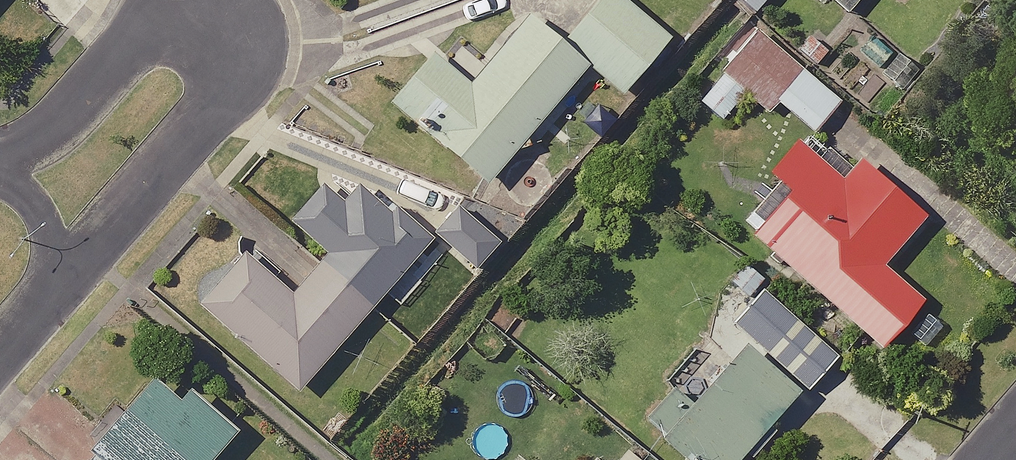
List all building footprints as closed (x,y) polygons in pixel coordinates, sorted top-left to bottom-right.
[(563,44),(589,65),(625,95),(672,39),(625,0),(600,0),(563,44)] [(471,84),(434,53),(391,104),(488,185),(589,65),(563,44),(529,15),(471,84)] [(805,73),(758,31),(721,71),(769,114),(805,73)] [(842,178),(797,139),(768,173),(792,193),(755,236),(883,346),(922,300),(884,267),(928,215),(860,157),(842,178)] [(327,254),(321,260),(376,307),(433,239),(397,209),(394,213),(359,184),(344,200),(323,182),(289,222),(327,254)] [(459,206),(434,235),(477,271),(501,241),(459,206)] [(376,307),(321,260),(292,294),(245,252),(198,306),(300,395),(376,307)] [(765,290),(734,324),(809,391),(839,357),(765,290)] [(684,459),(743,459),(802,392),(746,344),(662,440),(684,459)] [(92,452),(101,459),(214,459),(239,431),(190,390),(181,401),(155,379),(92,452)]
